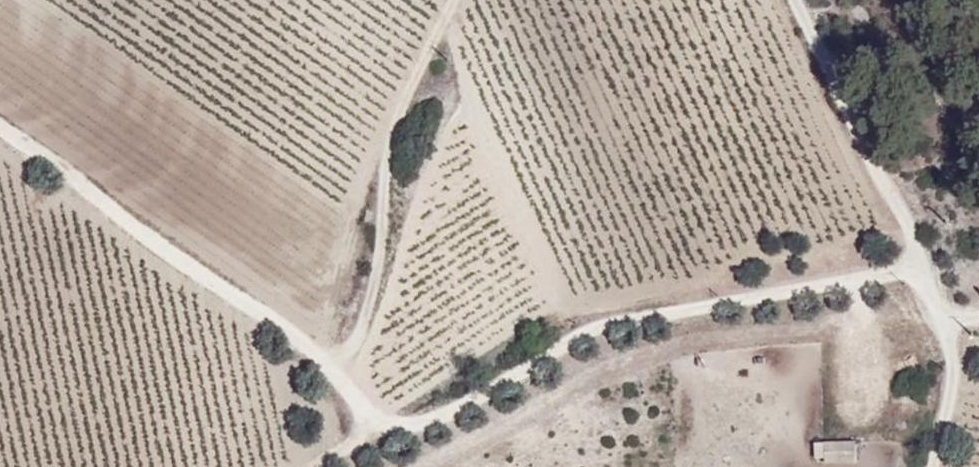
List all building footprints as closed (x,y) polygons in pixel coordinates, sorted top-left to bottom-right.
[(814,462),(857,461),(857,440),(813,441),(814,462)]
